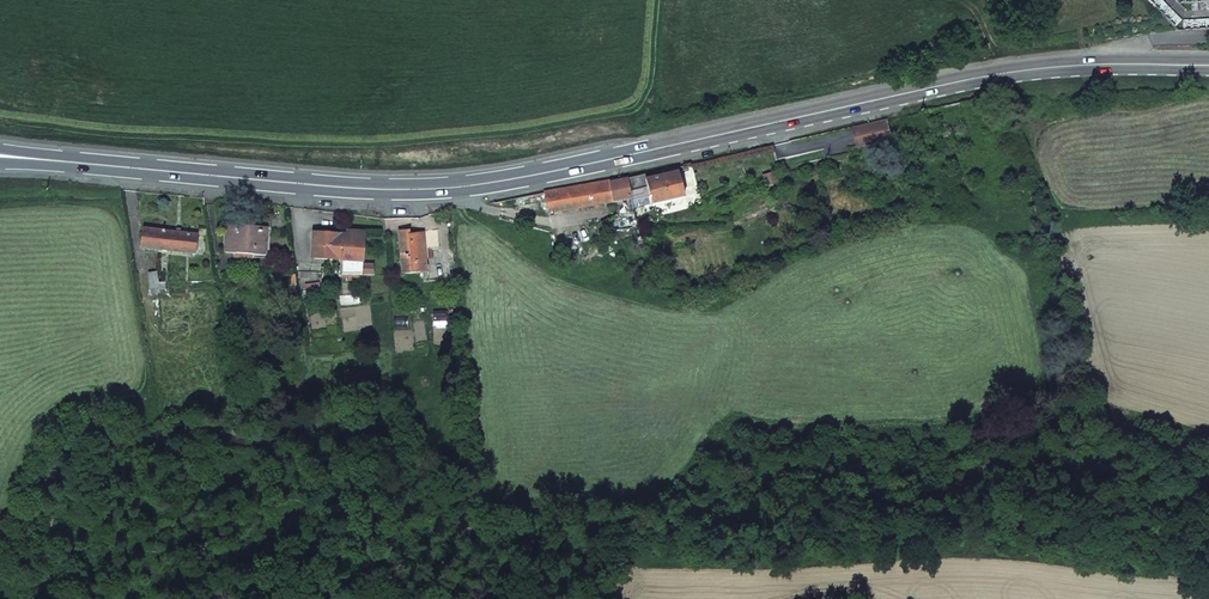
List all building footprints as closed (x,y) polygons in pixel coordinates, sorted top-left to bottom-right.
[(898,117),(886,120),(890,137),(902,135),(899,124),(898,117)] [(886,120),(853,127),(857,143),(858,144),(890,137),(886,120)] [(966,123),(934,130),(928,131),(929,136),(937,137),(969,130),(973,126),(972,122),(966,123)] [(645,175),(609,182),(608,180),(544,192),(548,213),(614,201),(618,217),(626,216),(633,215),(633,208),(684,197),(676,169),(667,170),(668,171),(661,172),(661,176),(646,179),(645,175)] [(776,172),(762,176),(764,186),(772,185),(770,180),(777,179),(776,172)] [(1036,199),(1033,186),(1021,188),(1023,201),(1023,202),(1036,199)] [(271,218),(270,228),(282,229),(282,218),(271,218)] [(644,233),(643,230),(641,223),(641,220),(634,221),(630,221),(633,235),(644,233)] [(551,224),(553,234),(570,231),(568,221),(551,224)] [(643,230),(650,229),(649,221),(641,223),(643,230)] [(263,255),(265,231),(254,231),(254,227),(225,225),(223,252),(263,255)] [(144,229),(142,247),(193,253),(196,235),(144,229)] [(363,232),(353,231),(352,236),(346,235),(312,233),(311,258),(343,260),(343,274),(351,274),(361,274),(373,275),(373,264),(362,264),(363,232)] [(574,241),(571,231),(570,231),(553,234),(555,244),(574,241)] [(408,232),(399,232),(402,272),(424,271),(421,235),(409,235),(408,232)] [(156,272),(148,273),(151,294),(159,293),(156,272)] [(446,324),(445,311),(434,312),(434,324),(446,324)] [(356,331),(355,318),(345,319),(346,332),(356,331)]
